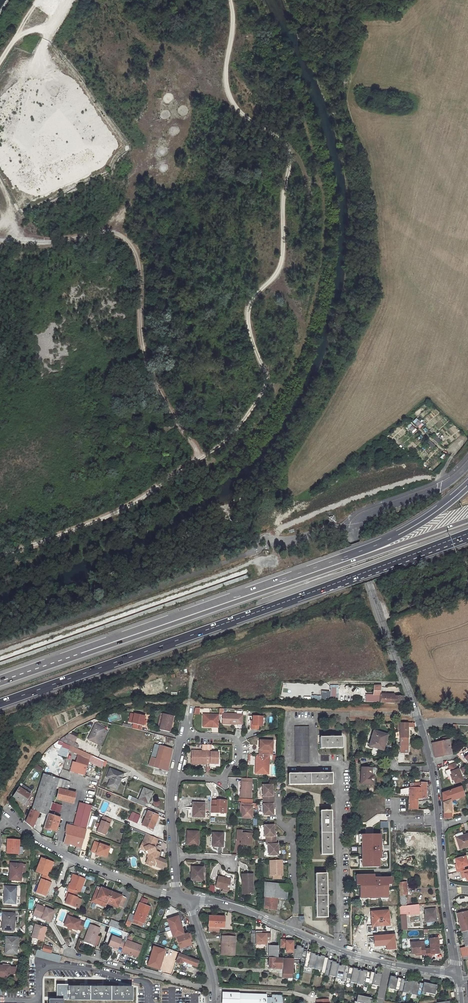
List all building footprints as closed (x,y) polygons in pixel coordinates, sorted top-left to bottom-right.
[(237,331),(221,347),(225,352),(241,335),(237,331)] [(245,338),(228,355),(232,359),(249,343),(245,338)] [(217,356),(213,359),(220,366),(223,363),(217,356)] [(207,389),(204,391),(210,400),(212,399),(211,396),(212,395),(209,390),(208,391),(207,389)] [(416,417),(413,421),(420,428),(423,424),(416,417)] [(410,423),(407,426),(414,433),(417,430),(410,423)] [(441,440),(436,435),(432,438),(438,443),(441,440)] [(429,440),(427,443),(432,448),(435,445),(429,440)] [(322,691),(322,699),(333,700),(334,688),(330,687),(330,691),(322,691)] [(384,695),(383,702),(402,703),(402,696),(384,695)] [(161,729),(160,731),(171,733),(172,726),(174,717),(164,714),(161,729)] [(220,715),(204,714),(204,727),(211,727),(212,726),(216,726),(215,727),(219,728),(220,715)] [(243,724),(244,715),(224,714),(223,724),(231,724),(236,724),(243,724)] [(134,727),(133,730),(141,731),(142,727),(143,727),(145,717),(135,715),(133,724),(134,725),(134,727)] [(263,717),(254,716),(253,725),(252,725),(252,729),(259,730),(259,726),(263,726),(263,717)] [(408,753),(408,728),(416,728),(415,723),(398,723),(398,733),(400,733),(401,744),(399,744),(399,746),(400,746),(400,753),(408,753)] [(95,725),(87,739),(96,744),(104,730),(95,725)] [(309,727),(295,727),(295,763),(309,763),(309,727)] [(374,731),(370,746),(381,749),(386,735),(374,731)] [(152,734),(150,739),(166,743),(167,738),(152,734)] [(342,738),(320,737),(320,748),(342,748),(342,738)] [(443,740),(432,743),(432,744),(435,757),(444,755),(444,756),(452,755),(449,739),(448,737),(442,738),(443,740)] [(259,750),(259,755),(270,756),(272,756),(273,742),(262,741),(262,750),(259,750)] [(461,757),(467,752),(467,745),(457,753),(461,757)] [(72,762),(70,772),(85,776),(91,756),(70,746),(68,751),(78,755),(76,763),(72,762)] [(158,746),(157,752),(168,756),(170,749),(158,746)] [(149,758),(147,766),(159,770),(161,764),(168,766),(171,756),(168,756),(157,752),(154,759),(149,758)] [(207,754),(196,754),(195,766),(203,766),(203,767),(207,767),(207,754)] [(207,754),(207,767),(222,768),(222,754),(207,754)] [(270,756),(259,755),(256,755),(256,759),(258,759),(257,774),(269,775),(270,756)] [(455,763),(448,766),(449,769),(445,771),(446,774),(449,773),(450,776),(452,780),(453,780),(455,783),(462,781),(458,769),(457,769),(455,763)] [(37,764),(34,768),(40,773),(43,769),(37,764)] [(362,768),(361,784),(373,785),(374,777),(370,777),(371,769),(362,768)] [(110,780),(108,787),(116,790),(123,775),(110,770),(107,778),(110,780)] [(41,821),(39,827),(43,829),(44,826),(47,815),(56,789),(59,780),(52,777),(43,774),(32,810),(31,809),(25,823),(32,829),(39,812),(44,814),(41,821)] [(332,774),(288,774),(288,785),(332,785),(332,774)] [(251,798),(252,779),(242,778),(242,789),(241,789),(241,797),(251,798)] [(75,794),(67,792),(70,784),(59,780),(56,789),(59,790),(57,798),(73,803),(75,794)] [(417,811),(417,800),(426,799),(426,783),(420,782),(420,788),(409,788),(409,796),(409,799),(408,810),(417,811)] [(263,785),(263,801),(273,800),(273,791),(273,785),(263,785)] [(452,819),(450,801),(464,796),(464,795),(461,787),(442,794),(444,820),(452,819)] [(19,788),(13,798),(23,805),(30,794),(28,793),(28,794),(19,788)] [(144,789),(139,801),(140,801),(139,804),(145,807),(146,804),(148,805),(152,793),(144,789)] [(218,800),(218,813),(228,813),(228,801),(218,800)] [(273,800),(263,801),(264,816),(274,816),(274,809),(273,800)] [(193,803),(193,817),(205,818),(205,804),(193,803)] [(52,804),(50,810),(59,813),(61,806),(52,804)] [(80,851),(85,834),(86,831),(85,831),(91,806),(81,804),(80,810),(78,809),(73,827),(66,825),(65,829),(65,835),(64,840),(63,843),(74,847),(74,849),(80,851)] [(252,804),(241,804),(241,808),(243,808),(242,813),(242,818),(252,819),(252,804)] [(132,811),(128,820),(138,823),(141,815),(132,811)] [(331,811),(319,811),(320,855),(332,855),(331,811)] [(148,812),(142,826),(152,830),(158,816),(148,812)] [(47,815),(44,826),(51,828),(50,830),(51,830),(56,832),(59,819),(47,815)] [(112,821),(103,817),(96,833),(104,836),(112,821)] [(266,837),(266,841),(276,840),(275,835),(274,835),(274,832),(274,825),(264,826),(264,837),(266,837)] [(238,831),(237,838),(241,838),(241,841),(240,845),(252,845),(252,834),(242,833),(242,831),(238,831)] [(188,832),(188,846),(199,846),(199,833),(188,832)] [(395,833),(396,841),(416,842),(416,833),(395,832),(395,833)] [(214,834),(213,847),(223,847),(224,834),(214,834)] [(456,838),(459,849),(467,846),(467,834),(456,838)] [(155,852),(154,847),(157,839),(148,835),(145,844),(141,842),(140,847),(142,848),(144,852),(145,851),(147,855),(146,858),(148,858),(145,865),(151,867),(152,865),(153,863),(155,864),(163,866),(164,864),(161,862),(162,859),(157,857),(158,853),(155,852)] [(359,861),(359,868),(379,868),(378,860),(380,860),(380,853),(380,851),(383,851),(383,846),(380,847),(380,835),(358,836),(358,844),(361,844),(362,860),(359,861)] [(8,840),(7,854),(18,854),(19,841),(8,840)] [(276,840),(266,841),(266,845),(268,845),(268,856),(278,856),(278,849),(278,846),(278,844),(276,844),(276,840)] [(395,849),(395,851),(416,851),(416,842),(396,841),(396,849),(395,849)] [(93,843),(90,852),(95,854),(105,857),(109,848),(93,843)] [(436,852),(425,853),(425,855),(426,870),(435,871),(437,871),(436,852)] [(457,872),(460,872),(464,870),(464,869),(467,868),(467,866),(465,857),(453,860),(455,865),(456,865),(457,869),(456,869),(457,872)] [(41,859),(36,873),(42,875),(46,876),(49,870),(47,869),(50,862),(41,859)] [(282,860),(270,861),(270,876),(282,876),(282,860)] [(11,864),(9,880),(20,881),(22,865),(11,864)] [(192,867),(191,881),(202,882),(203,868),(192,867)] [(464,870),(460,872),(461,876),(465,876),(465,878),(466,881),(467,881),(467,869),(464,870)] [(254,894),(254,874),(243,874),(243,883),(245,883),(245,894),(254,894)] [(326,874),(315,874),(316,918),(327,917),(326,874)] [(46,889),(48,883),(50,878),(46,876),(42,875),(35,894),(44,897),(46,893),(47,890),(46,889)] [(80,894),(85,879),(73,875),(72,879),(73,879),(69,889),(78,893),(80,894)] [(367,899),(380,899),(380,900),(388,900),(387,885),(391,885),(391,879),(383,879),(380,879),(380,876),(356,877),(356,886),(359,886),(360,900),(367,900),(367,899)] [(219,877),(216,887),(229,890),(231,879),(219,877)] [(265,883),(264,890),(278,891),(279,884),(265,883)] [(278,891),(277,898),(286,898),(288,888),(288,885),(279,884),(278,891)] [(5,888),(4,904),(15,904),(16,888),(5,888)] [(111,893),(101,889),(98,888),(92,902),(106,907),(107,905),(111,893)] [(69,889),(67,894),(69,895),(67,899),(65,904),(74,907),(78,898),(76,898),(78,893),(69,889)] [(266,897),(265,908),(276,910),(277,898),(278,891),(264,890),(264,897),(266,897)] [(111,893),(107,905),(120,910),(125,898),(111,893)] [(131,911),(127,921),(132,923),(133,921),(142,924),(149,907),(140,904),(136,914),(131,911)] [(37,905),(33,914),(42,918),(41,919),(50,922),(54,912),(37,905)] [(399,907),(400,916),(401,931),(407,930),(406,915),(420,914),(419,905),(406,906),(401,907),(399,907)] [(435,910),(425,911),(427,923),(435,921),(434,915),(436,915),(435,910)] [(388,911),(371,911),(372,922),(383,922),(383,926),(389,925),(388,911)] [(461,933),(467,931),(467,916),(467,911),(457,914),(461,933)] [(3,914),(2,930),(13,930),(14,915),(3,914)] [(209,932),(219,933),(219,927),(223,927),(224,917),(209,916),(209,927),(209,932)] [(81,931),(84,923),(67,917),(64,926),(68,928),(68,927),(72,928),(72,929),(76,931),(77,929),(81,931)] [(180,918),(171,921),(181,953),(192,949),(191,945),(194,944),(193,942),(192,942),(191,939),(189,933),(188,934),(187,933),(185,934),(180,918)] [(111,920),(109,926),(118,930),(120,924),(111,920)] [(46,928),(35,925),(31,938),(42,941),(43,937),(43,936),(43,934),(44,934),(46,928)] [(99,929),(90,925),(83,942),(93,946),(99,929)] [(255,943),(255,945),(267,944),(267,941),(270,941),(270,934),(266,934),(261,934),(261,932),(255,932),(255,934),(255,943)] [(121,953),(125,944),(120,942),(121,940),(111,936),(108,946),(114,948),(117,949),(116,951),(121,953)] [(223,955),(234,956),(235,937),(222,936),(221,942),(224,942),(223,955)] [(5,938),(4,954),(16,954),(16,939),(5,938)] [(432,955),(440,954),(438,939),(430,940),(431,949),(426,950),(427,956),(427,959),(433,959),(432,955)] [(294,949),(294,941),(286,941),(287,940),(281,940),(280,947),(286,947),(286,952),(293,953),(294,949)] [(141,947),(126,941),(125,944),(121,953),(131,956),(131,954),(137,956),(141,947)] [(161,942),(159,946),(167,949),(172,950),(173,947),(161,942)] [(417,955),(421,954),(421,956),(427,956),(426,950),(426,947),(421,947),(421,943),(411,944),(412,955),(417,955)] [(52,953),(53,947),(44,945),(42,951),(52,953)] [(269,945),(269,958),(278,958),(278,946),(269,945)] [(293,953),(293,959),(301,959),(300,961),(305,961),(307,951),(307,950),(303,949),(303,948),(300,948),(301,947),(296,946),(296,949),(294,949),(293,953)] [(172,957),(177,959),(175,962),(190,967),(191,965),(195,966),(198,961),(178,954),(179,953),(172,950),(167,949),(165,953),(173,955),(172,957)] [(35,951),(34,958),(57,964),(59,957),(35,951)] [(311,952),(307,951),(305,961),(303,967),(308,968),(308,967),(314,969),(317,956),(314,955),(315,954),(311,953),(311,952)] [(325,972),(328,959),(328,956),(324,955),(324,956),(320,955),(320,956),(317,956),(314,969),(321,970),(321,971),(325,972)] [(269,958),(269,968),(277,968),(278,958),(269,958)] [(280,958),(280,960),(283,960),(283,976),(293,976),(293,959),(286,959),(280,958)] [(332,960),(328,959),(325,972),(324,976),(329,976),(335,977),(338,965),(338,964),(335,963),(336,962),(332,961),(332,960)] [(340,966),(338,965),(335,977),(335,978),(342,980),(341,982),(346,983),(349,967),(349,966),(341,965),(340,966)] [(8,978),(9,974),(15,975),(16,970),(9,969),(9,967),(0,966),(0,977),(8,978)] [(357,969),(349,967),(346,983),(345,983),(350,984),(350,982),(357,984),(359,971),(357,970),(357,969)] [(362,971),(359,971),(357,984),(363,985),(363,987),(367,988),(368,984),(371,972),(362,970),(362,971)] [(375,973),(371,972),(368,984),(379,986),(382,974),(376,973),(376,974),(374,974),(375,973)] [(395,978),(390,976),(387,989),(398,991),(401,979),(397,978),(397,979),(395,979),(395,978)] [(405,980),(401,979),(398,991),(398,992),(409,994),(412,981),(407,980),(407,982),(405,981),(405,980)] [(412,981),(409,994),(420,996),(421,994),(423,983),(419,983),(418,984),(417,984),(417,982),(412,981)] [(423,982),(423,983),(421,994),(425,994),(425,992),(434,994),(436,985),(423,982)] [(101,987),(96,987),(83,987),(79,987),(67,987),(56,987),(55,1000),(61,1000),(130,1001),(130,987),(122,987),(118,987),(101,987)] [(222,1002),(266,1002),(266,998),(266,995),(223,993),(222,1002)] [(357,995),(356,1002),(354,1001),(354,1002),(371,1002),(371,1001),(370,1001),(370,998),(357,995)]
